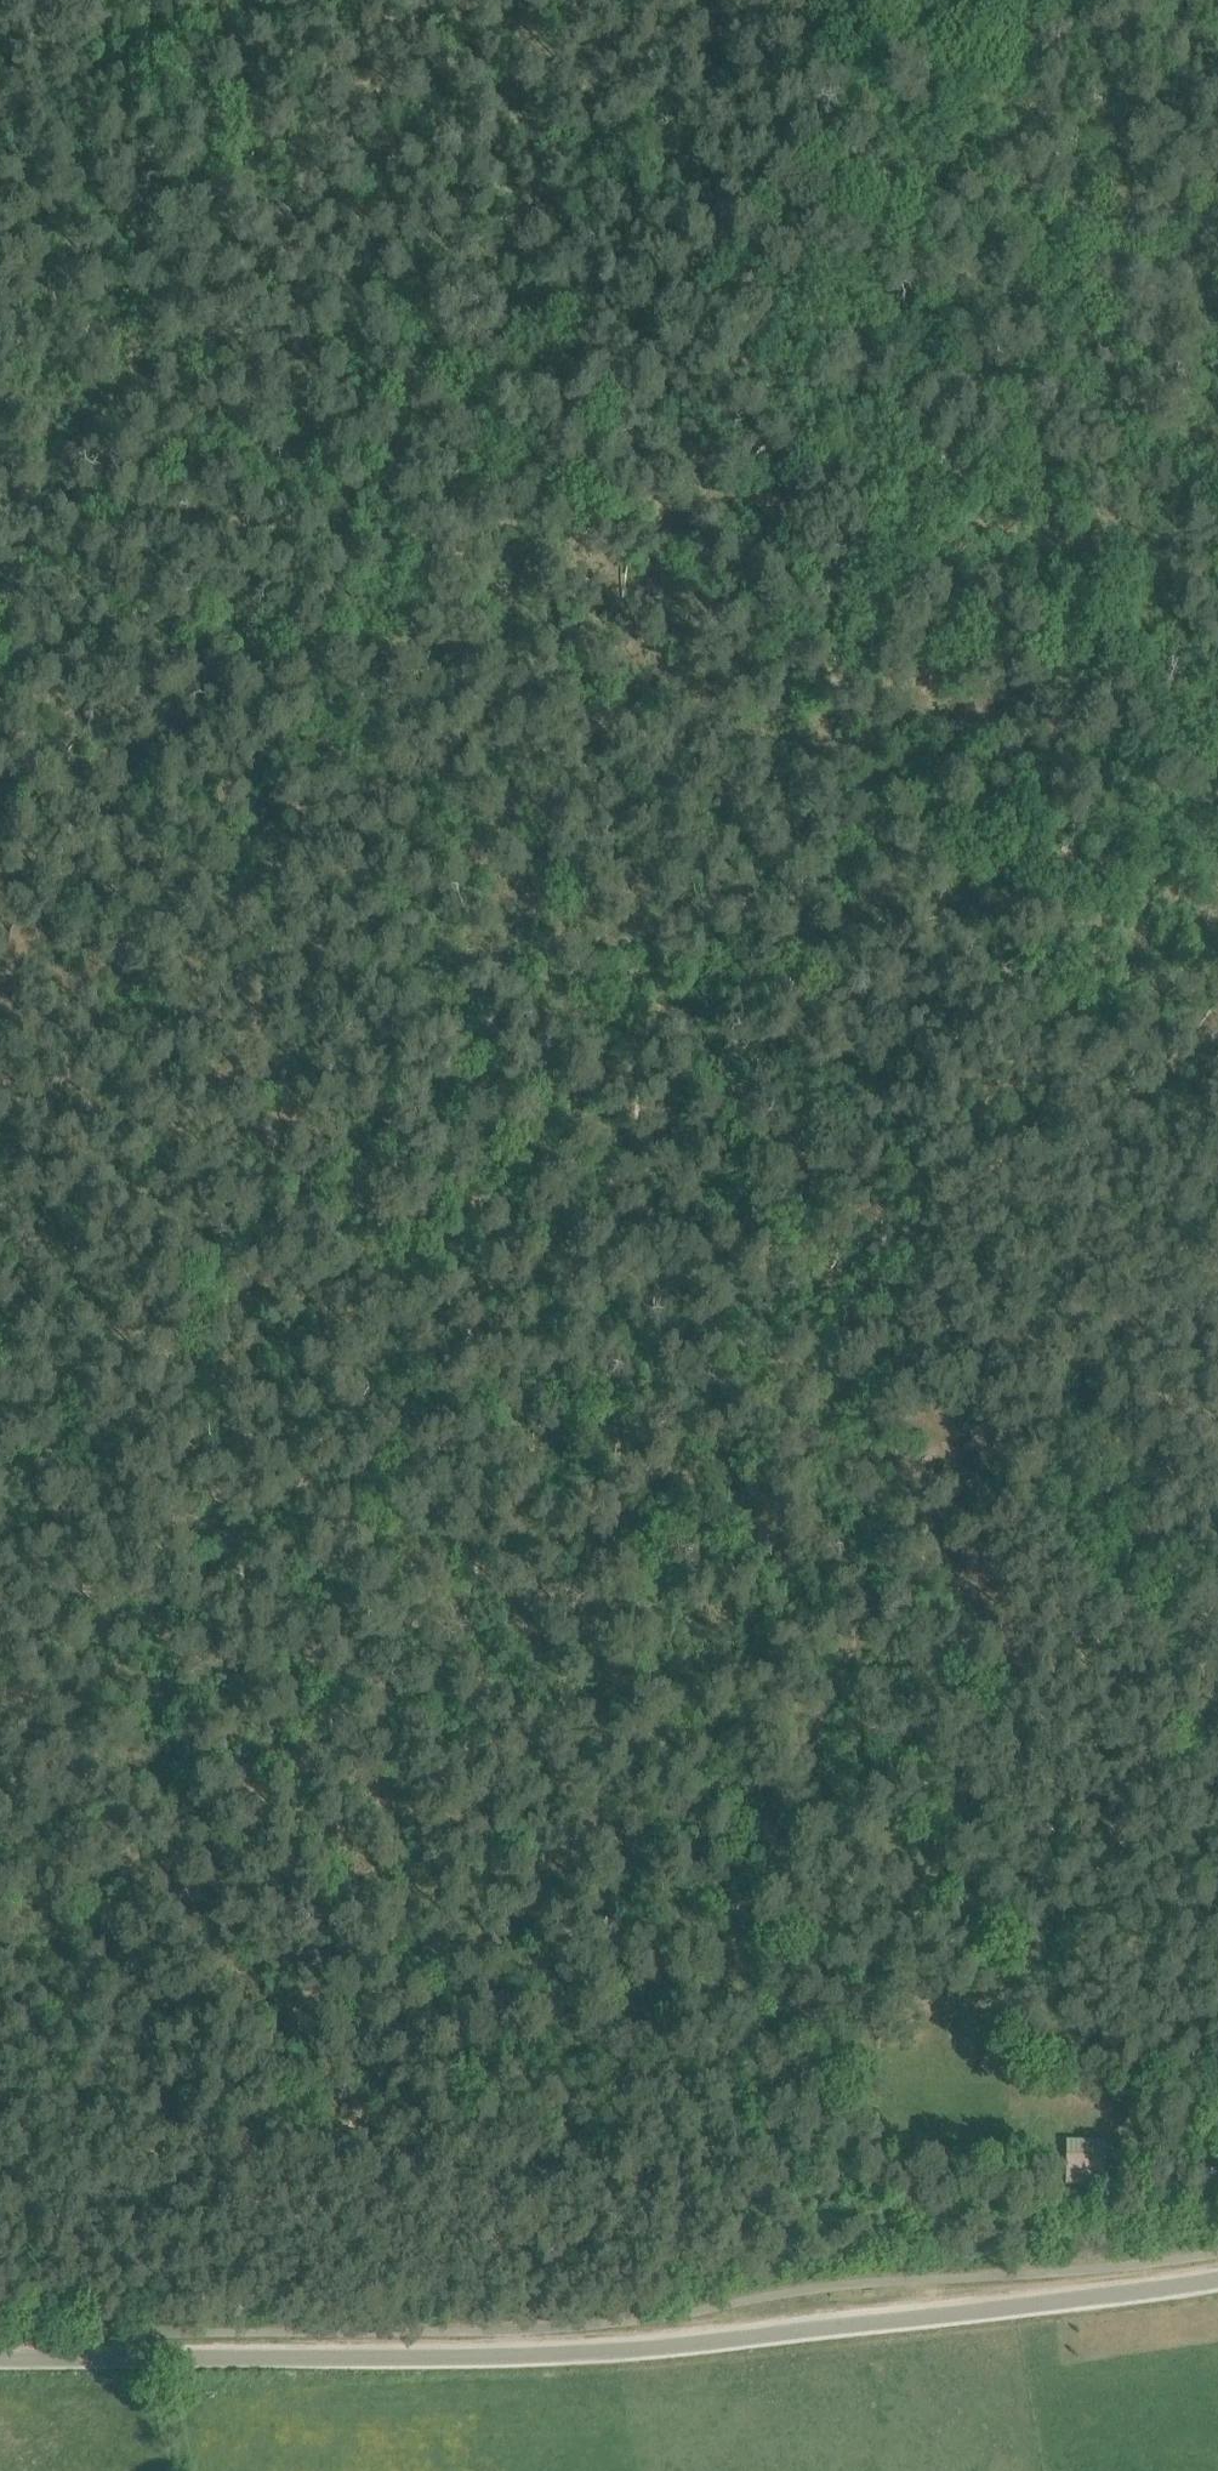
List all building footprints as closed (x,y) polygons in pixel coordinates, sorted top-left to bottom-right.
[(1108,2189),(1106,2137),(1066,2138),(1067,2190),(1108,2189)]
